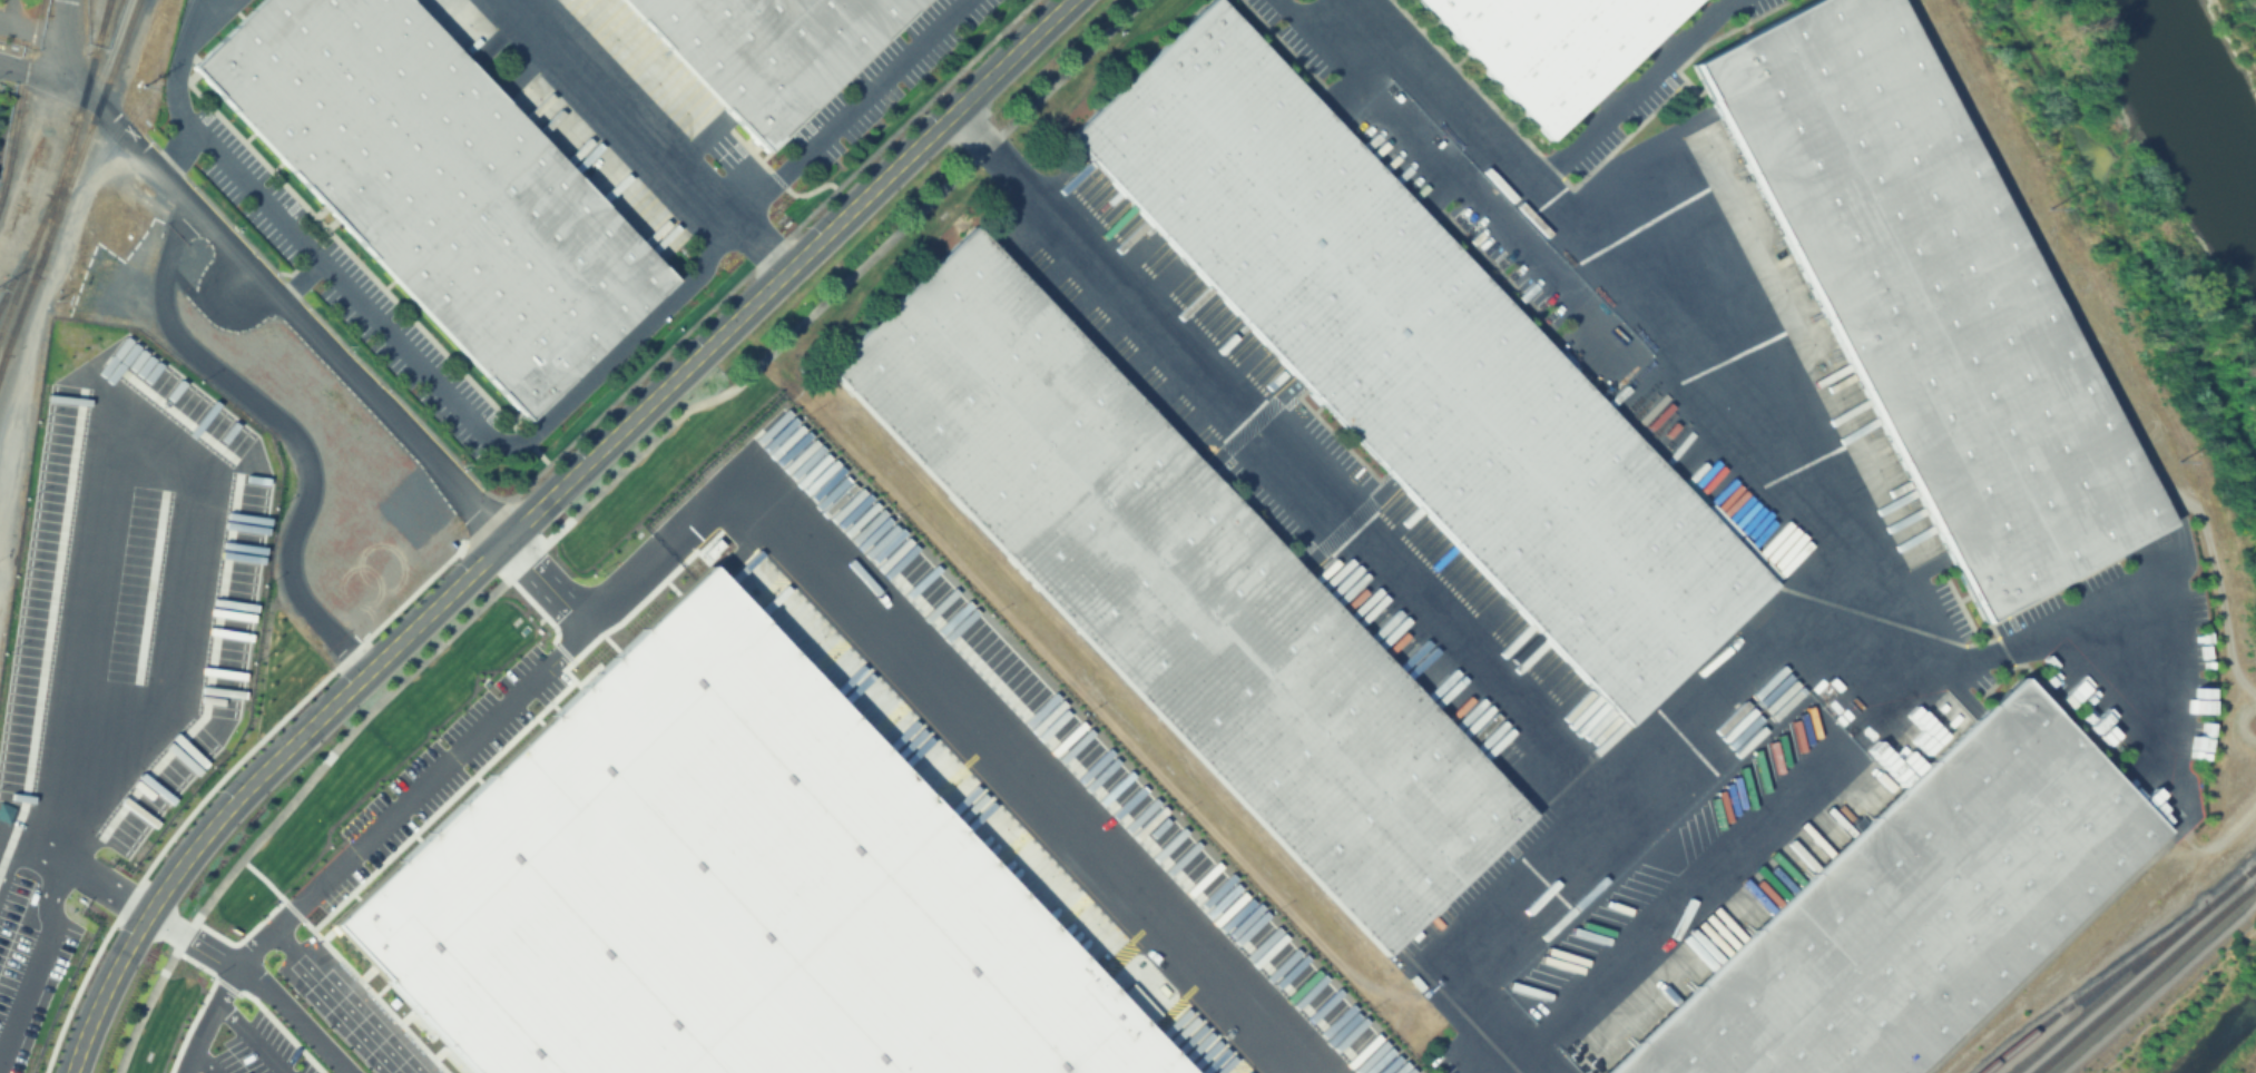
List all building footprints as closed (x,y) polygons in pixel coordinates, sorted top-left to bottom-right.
[(187,68),(258,0),(399,0),(669,277),(518,426),(187,68)] [(758,160),(606,0),(927,0),(758,160)] [(1062,135),(1201,0),(1210,0),(1776,579),(1632,719),(1062,135)] [(1547,141),(1695,0),(1413,0),(1547,141)] [(1710,71),(1847,0),(1920,0),(2196,523),(2002,624),(1710,71)] [(822,370),(967,227),(1537,810),(1392,953),(822,370)] [(708,565),(1190,1072),(466,1072),(327,927),(708,565)] [(2161,825),(1906,1072),(1599,1072),(2013,671),(2161,825)]
